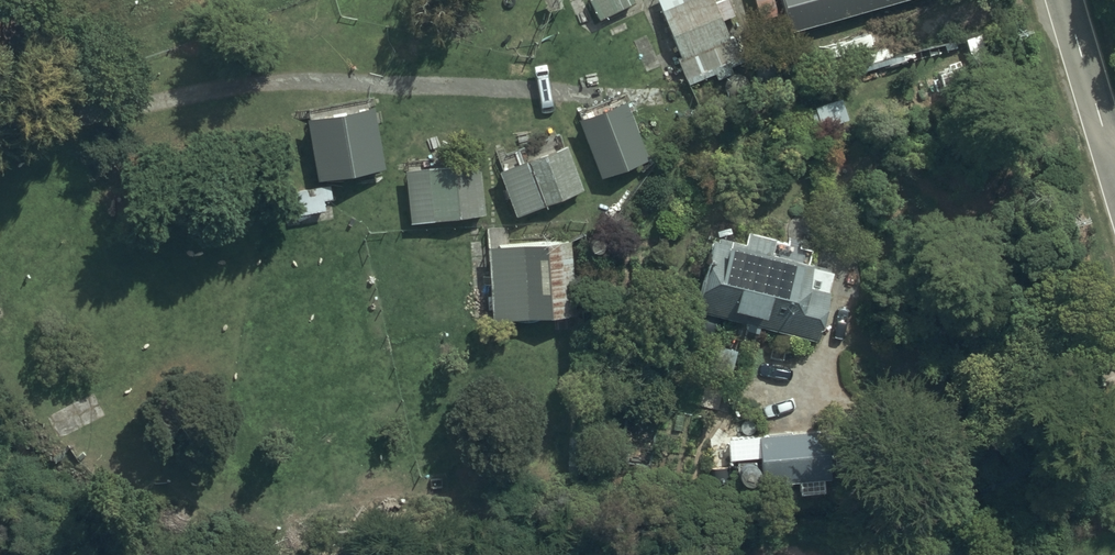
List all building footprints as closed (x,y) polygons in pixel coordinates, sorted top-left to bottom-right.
[(599,20),(632,4),(631,0),(589,0),(599,20)] [(679,52),(675,53),(685,78),(713,67),(715,70),(730,64),(728,61),(742,55),(732,30),(727,32),(720,14),(733,9),(729,0),(658,0),(679,52)] [(752,9),(774,4),(773,0),(750,0),(752,9)] [(790,32),(905,0),(782,0),(790,32)] [(845,111),(838,90),(812,98),(818,119),(845,111)] [(626,102),(578,120),(601,179),(648,161),(626,102)] [(384,169),(374,108),(306,120),(311,146),(275,153),(285,208),(291,207),(293,216),(324,210),(322,202),(332,200),(328,180),(384,169)] [(583,191),(566,146),(498,173),(516,217),(583,191)] [(410,223),(485,214),(479,163),(404,172),(410,223)] [(712,241),(694,309),(817,342),(833,273),(811,268),(811,265),(772,255),(776,240),(748,233),(745,244),(718,238),(717,242),(712,241)] [(570,245),(489,248),(491,320),(572,318),(570,245)] [(818,433),(729,437),(731,462),(760,460),(761,477),(819,474),(818,433)]
